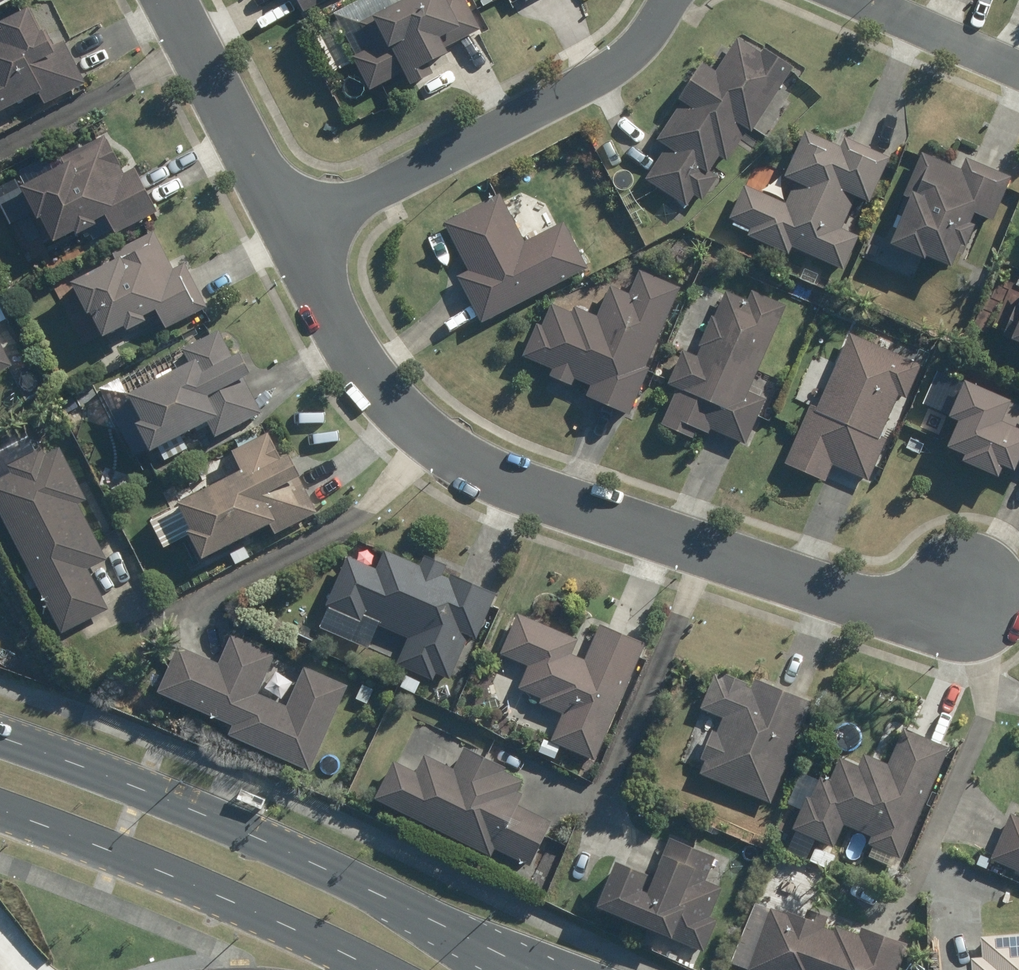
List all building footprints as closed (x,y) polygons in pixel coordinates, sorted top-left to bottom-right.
[(302,11),(324,0),(296,0),(302,11)] [(352,57),(369,89),(402,72),(409,86),(431,74),(425,63),(445,52),(442,49),(479,28),(463,0),(400,0),(358,23),(371,47),(352,57)] [(33,94),(39,105),(84,83),(64,40),(49,48),(40,30),(36,32),(24,7),(0,19),(0,110),(33,94)] [(676,146),(655,179),(695,205),(702,195),(710,200),(726,175),(717,170),(726,155),(735,161),(755,129),(759,132),(800,67),(772,48),(769,53),(745,38),(724,72),(709,63),(686,98),(691,101),(666,140),(676,146)] [(799,247),(850,270),(866,236),(848,228),(863,196),(876,202),(895,157),(852,138),(848,147),(812,131),(792,177),(802,181),(792,204),(752,186),(737,219),(758,229),(755,236),(796,255),(799,247)] [(60,157),(63,163),(18,187),(33,217),(38,215),(51,240),(71,230),(73,234),(93,224),(91,220),(103,214),(112,233),(154,211),(132,169),(122,174),(103,135),(60,157)] [(928,154),(910,197),(915,198),(896,244),(929,259),(931,255),(957,266),(966,245),(971,247),(980,225),(975,223),(980,213),(998,220),(1017,177),(972,158),(967,170),(928,154)] [(520,242),(495,194),(439,223),(464,271),(451,278),(475,324),(582,268),(558,222),(520,242)] [(109,252),(113,260),(68,282),(82,310),(85,308),(100,336),(121,326),(123,329),(142,320),(139,315),(154,308),(163,326),(204,306),(183,264),(172,270),(151,231),(109,252)] [(890,244),(880,235),(869,248),(879,257),(890,244)] [(570,375),(594,386),(589,397),(627,414),(645,372),(641,371),(676,291),(641,275),(631,299),(612,291),(598,321),(575,311),(573,317),(553,308),(543,330),(538,328),(526,355),(559,369),(560,365),(572,370),(570,375)] [(825,290),(839,296),(844,286),(830,280),(825,290)] [(667,385),(675,388),(660,423),(691,437),(696,428),(707,433),(709,429),(743,444),(764,398),(747,391),(784,307),(750,292),(746,302),(724,293),(713,318),(710,317),(698,345),(701,347),(696,358),(682,352),(667,385)] [(199,362),(137,394),(151,421),(145,424),(157,447),(214,416),(222,432),(262,410),(243,373),(240,374),(235,363),(237,362),(222,332),(192,348),(199,362)] [(855,334),(821,412),(816,409),(792,464),(831,482),(838,465),(874,480),(892,439),(886,436),(904,395),(911,399),(926,366),(855,334)] [(10,366),(0,347),(0,372),(10,366)] [(1000,393),(976,383),(962,414),(973,419),(962,446),(980,454),(977,460),(1004,473),(1012,476),(1017,464),(1018,460),(1018,401),(1000,393)] [(240,471),(174,503),(186,529),(183,530),(197,558),(267,524),(271,533),(314,512),(287,456),(279,461),(266,434),(231,451),(240,471)] [(4,465),(8,473),(0,477),(0,516),(59,633),(106,609),(86,569),(105,560),(76,505),(84,500),(58,448),(43,455),(39,447),(4,465)] [(327,607),(318,629),(366,649),(376,625),(406,638),(395,665),(432,679),(434,674),(449,680),(467,636),(474,639),(494,592),(449,573),(447,578),(440,575),(445,564),(423,556),(419,566),(383,551),(375,570),(344,557),(324,606),(327,607)] [(568,713),(556,741),(599,759),(649,643),(606,625),(591,660),(577,654),(583,639),(523,614),(506,653),(533,665),(523,687),(546,697),(544,703),(568,713)] [(509,633),(498,630),(493,644),(503,647),(509,633)] [(256,693),(273,655),(229,636),(216,665),(175,647),(155,692),(230,725),(226,734),(308,771),(345,687),(301,668),(284,706),(256,693)] [(698,758),(705,760),(699,774),(769,803),(809,704),(753,681),(749,690),(744,688),(745,683),(722,673),(720,678),(713,675),(700,709),(722,718),(716,733),(709,730),(698,758)] [(404,675),(397,688),(412,695),(419,682),(404,675)] [(878,835),(874,843),(880,845),(903,855),(906,856),(931,802),(938,805),(944,792),(937,789),(955,749),(910,729),(894,764),(870,753),(864,766),(846,758),(835,780),(826,776),(816,799),(813,797),(799,827),(839,846),(850,822),(878,835)] [(372,798),(489,857),(493,849),(528,866),(549,822),(515,805),(520,795),(516,792),(521,782),(502,772),(504,769),(463,749),(452,771),(422,755),(412,773),(390,762),(372,798)] [(1018,869),(1018,813),(998,860),(1018,869)] [(628,865),(609,910),(711,953),(725,921),(717,918),(729,889),(712,882),(722,858),(675,838),(660,875),(651,871),(650,873),(628,865)] [(810,863),(827,871),(834,857),(816,849),(810,863)] [(905,946),(860,928),(857,936),(834,927),(832,932),(822,927),(826,917),(808,910),(804,919),(787,913),(785,916),(771,910),(748,969),(896,969),(905,946)] [(977,938),(979,958),(966,959),(967,969),(1018,969),(1018,934),(977,938)]
